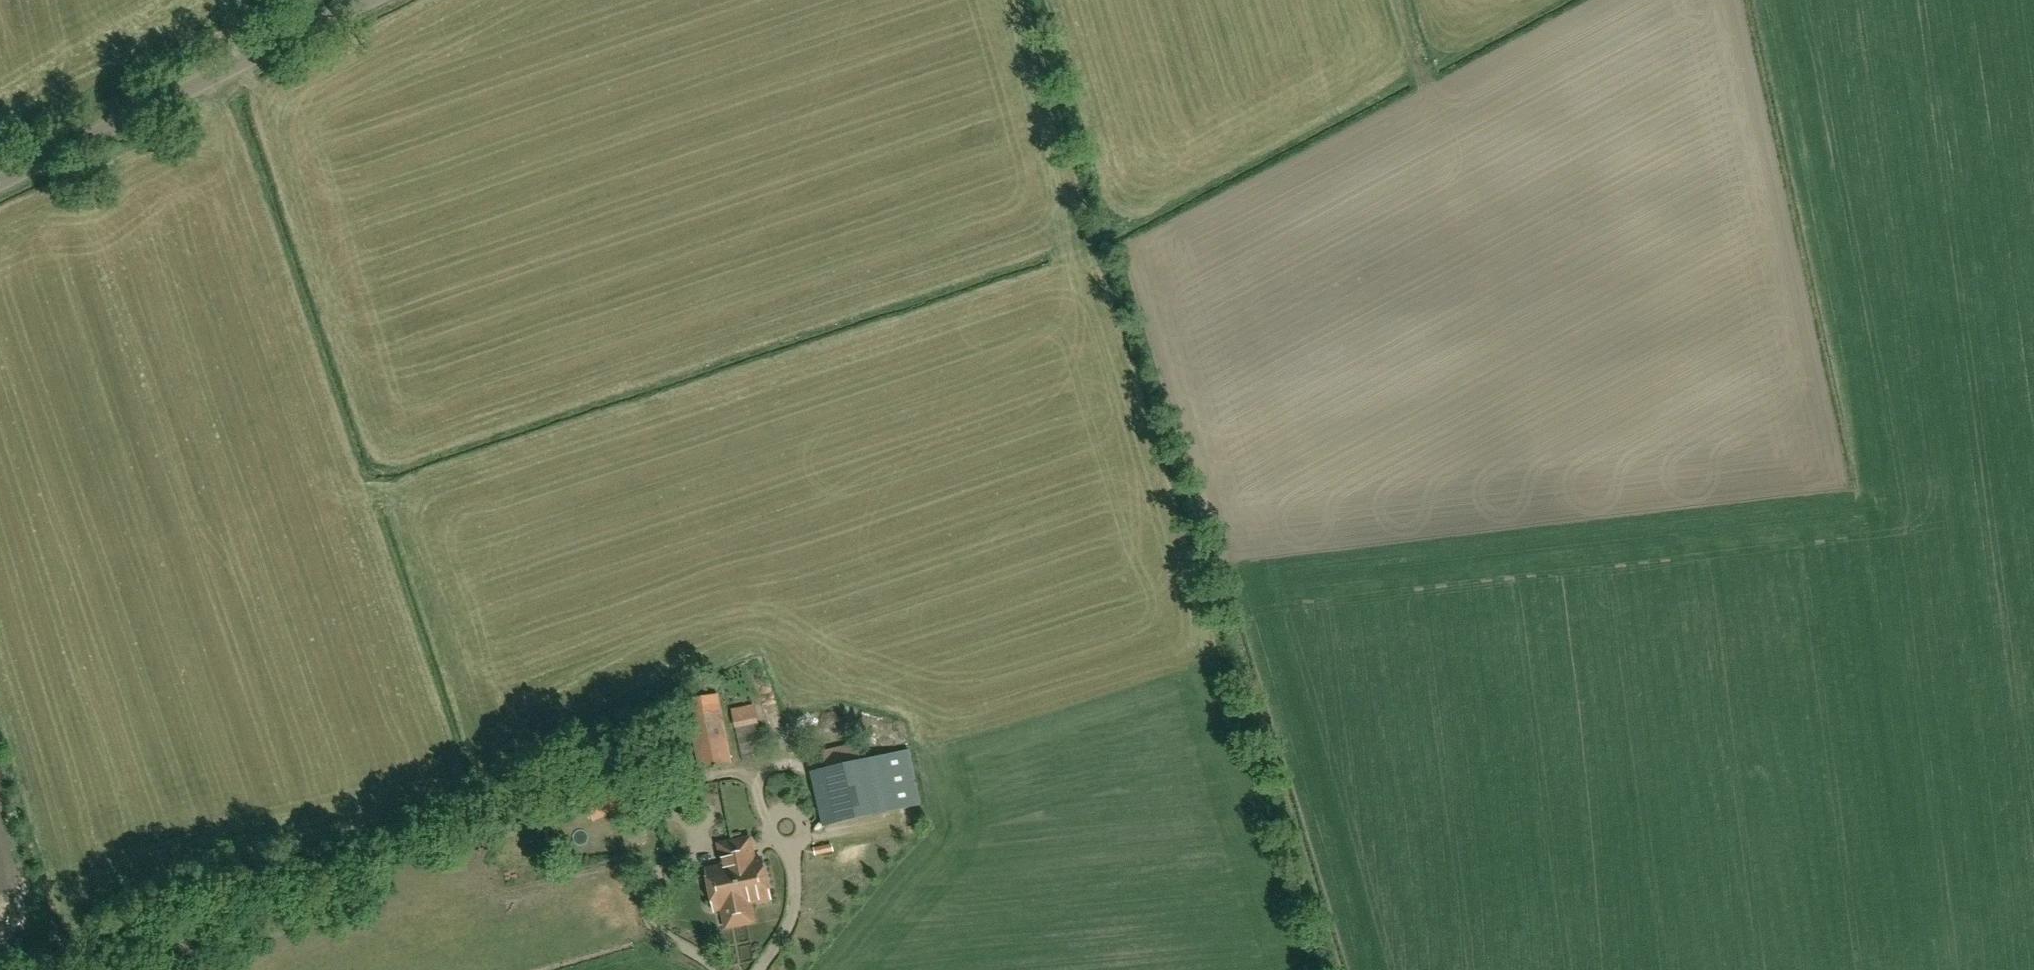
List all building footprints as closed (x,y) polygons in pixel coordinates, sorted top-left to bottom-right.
[(761,705),(736,709),(739,728),(763,725),(761,705)] [(702,770),(731,764),(720,710),(691,715),(702,770)] [(824,828),(923,805),(910,749),(862,760),(858,743),(823,752),(827,769),(811,772),(824,828)] [(641,817),(618,823),(625,848),(647,843),(641,817)] [(721,845),(725,864),(707,867),(716,910),(724,908),(728,927),(756,922),(752,902),(771,898),(763,859),(755,861),(751,839),(721,845)]
